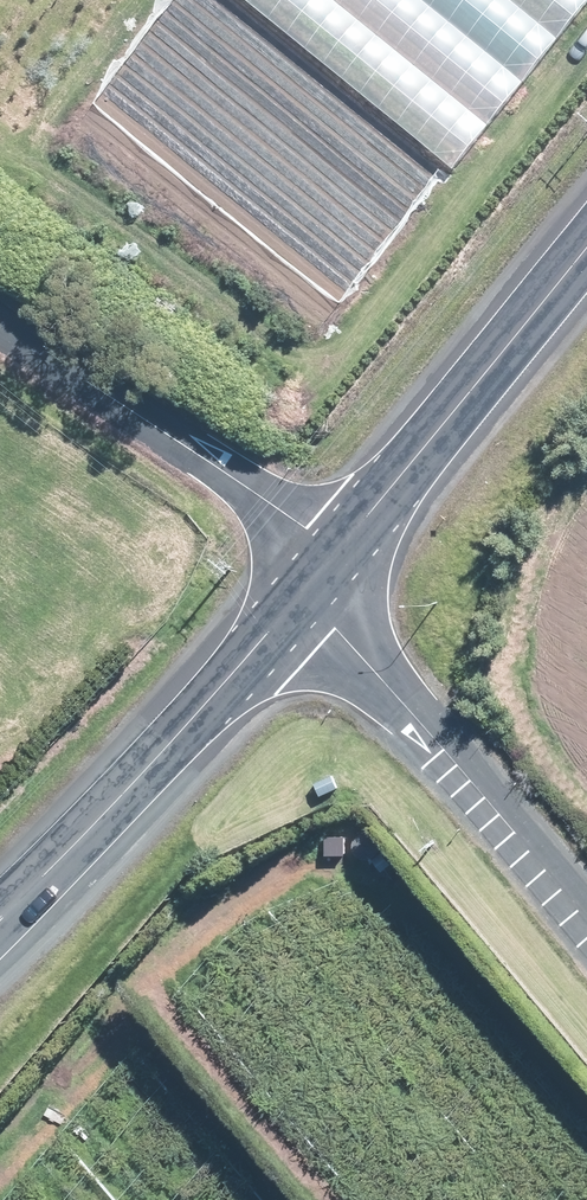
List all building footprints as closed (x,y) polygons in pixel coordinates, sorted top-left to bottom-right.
[(461,172),(586,6),(586,0),(232,0),(461,172)]
